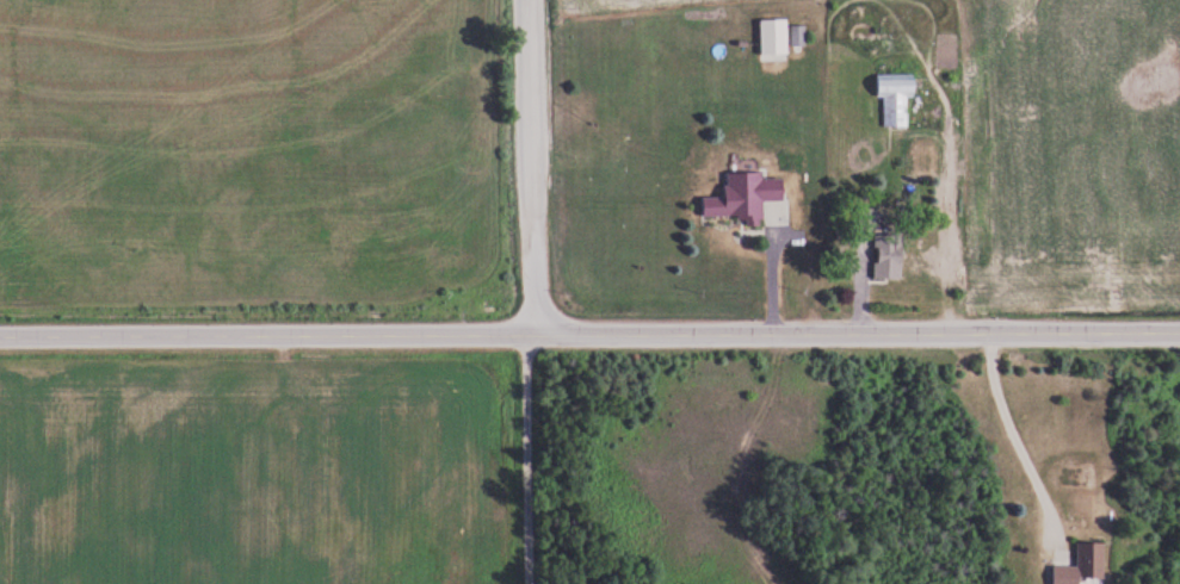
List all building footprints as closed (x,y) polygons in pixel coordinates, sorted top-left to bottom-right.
[(788,20),(762,20),(762,61),(788,61),(788,20)] [(794,27),(794,45),(805,45),(805,27),(794,27)] [(885,127),(908,127),(908,97),(917,97),(917,75),(878,75),(878,98),(885,98),(885,127)] [(727,197),(704,197),(704,216),(748,216),(748,226),(765,226),(764,201),(785,201),(785,178),(765,178),(765,173),(727,173),(727,197)] [(904,233),(876,233),(876,279),(904,279),(904,233)] [(1079,543),(1079,567),(1055,567),(1055,583),(1107,583),(1107,543),(1079,543)]
